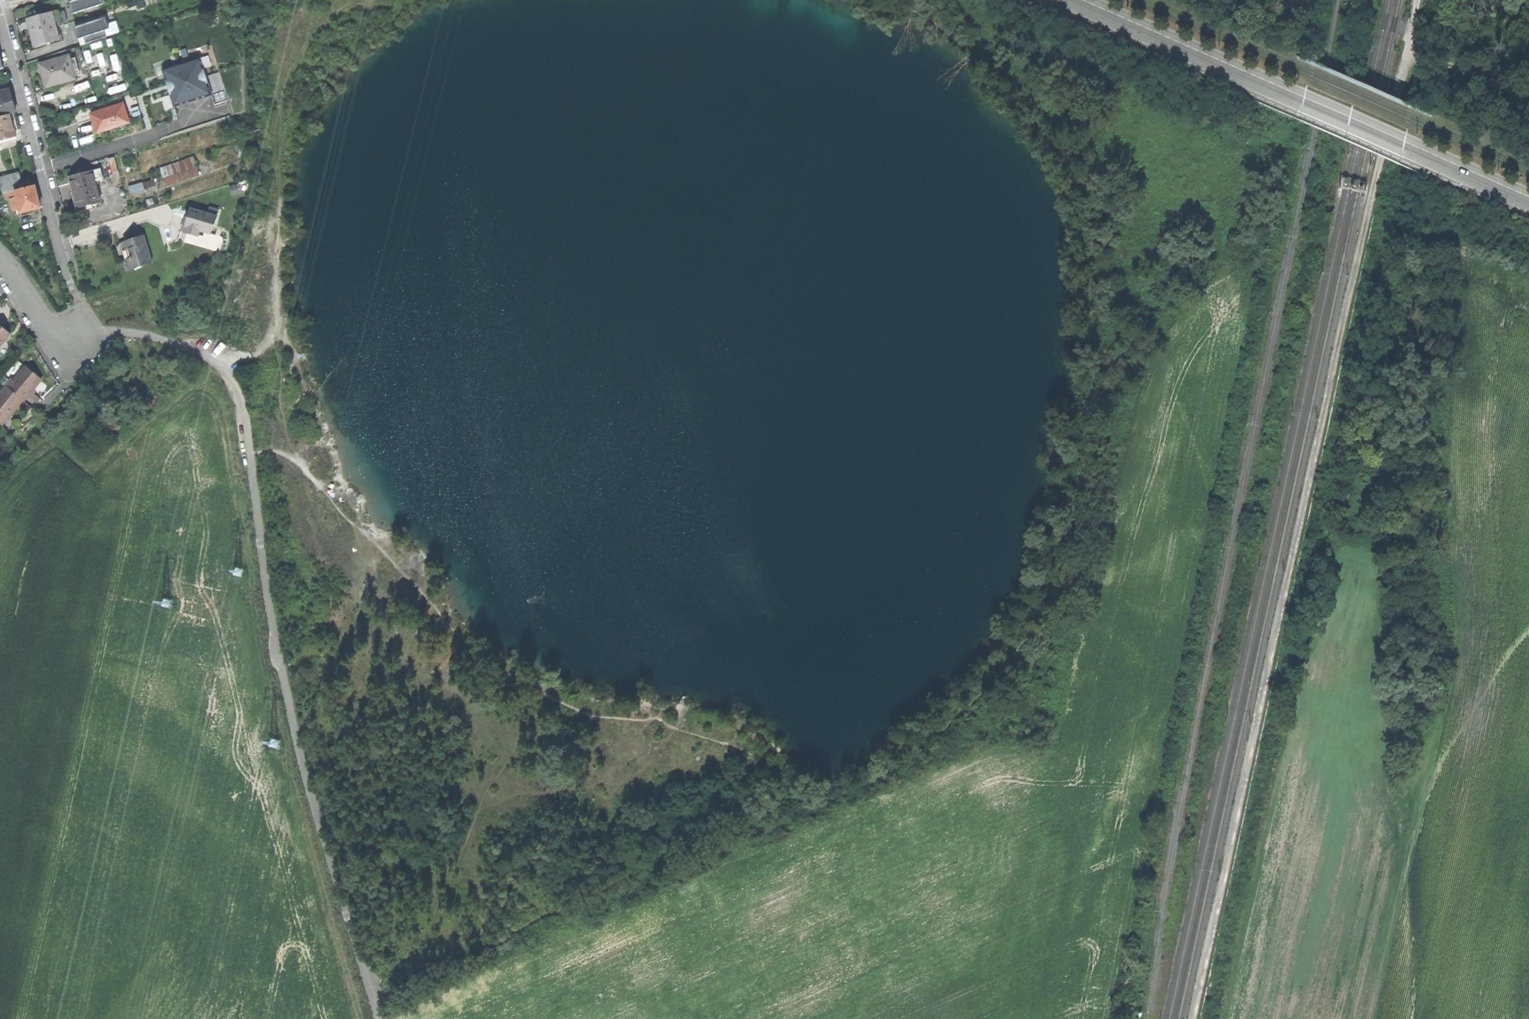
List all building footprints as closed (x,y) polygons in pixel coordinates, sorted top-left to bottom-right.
[(69,2),(72,12),(102,3),(101,0),(75,0),(69,2)] [(33,35),(37,47),(61,40),(53,13),(29,20),(33,35)] [(104,17),(75,27),(78,38),(108,28),(104,17)] [(44,78),(47,89),(77,80),(76,77),(81,76),(76,60),(71,61),(70,57),(41,65),(44,78)] [(163,70),(174,108),(212,96),(201,58),(163,70)] [(10,115),(17,114),(14,104),(11,94),(0,97),(0,118),(10,115)] [(93,123),(97,134),(130,123),(124,104),(91,114),(93,123)] [(10,115),(0,118),(0,142),(16,137),(13,126),(10,115)] [(166,187),(200,177),(194,157),(160,167),(166,187)] [(74,195),(77,209),(100,204),(95,182),(103,180),(101,170),(70,177),(74,195)] [(6,178),(9,192),(16,191),(23,189),(20,174),(6,178)] [(35,186),(23,189),(16,191),(20,209),(21,214),(40,209),(38,199),(35,186)] [(74,201),(71,187),(62,189),(65,203),(74,201)] [(13,210),(20,209),(16,191),(9,192),(11,200),(13,210)] [(185,223),(182,234),(199,238),(201,232),(212,234),(215,225),(216,226),(218,217),(190,211),(188,219),(186,219),(185,223)] [(118,264),(122,275),(152,266),(143,237),(118,245),(121,253),(124,252),(126,257),(127,261),(118,264)] [(9,333),(0,326),(0,344),(9,333)] [(21,399),(24,400),(41,380),(32,373),(24,366),(7,387),(21,399)] [(21,399),(7,387),(5,385),(0,391),(0,421),(2,422),(11,411),(21,399)]
